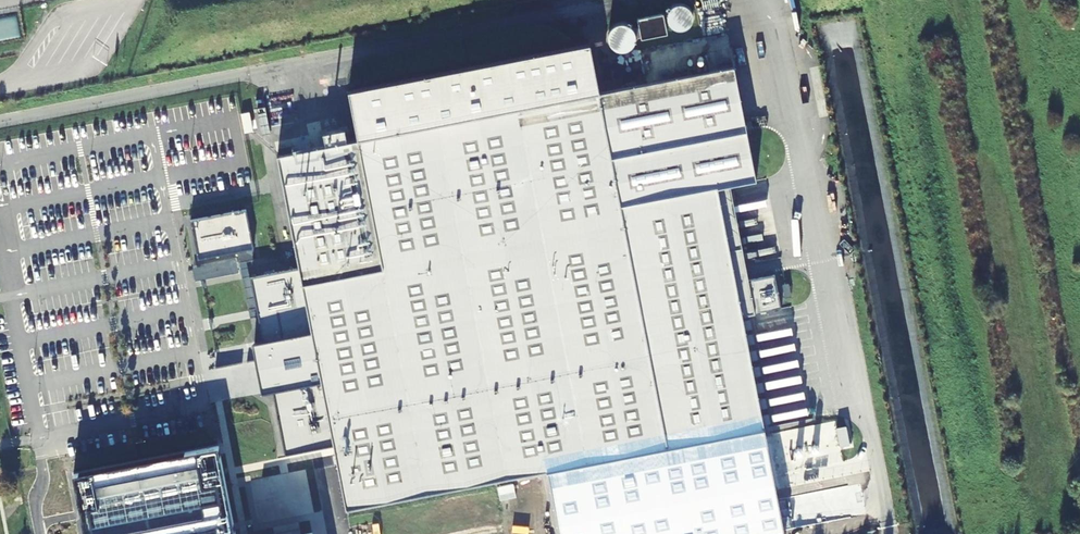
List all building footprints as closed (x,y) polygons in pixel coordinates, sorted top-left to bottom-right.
[(693,20),(694,16),(693,11),(691,7),(687,5),(681,3),(676,4),(672,6),(669,9),(668,16),(668,18),(669,20),(671,24),(674,27),(678,29),(683,29),(687,27),(691,24),(693,20)] [(638,22),(629,24),(631,26),(633,27),(634,29),(635,31),(636,34),(636,36),(636,38),(641,37),(642,39),(668,34),(666,22),(669,21),(669,20),(668,18),(668,16),(668,15),(664,15),(664,13),(638,19),(638,22)] [(635,41),(636,36),(636,34),(635,31),(634,29),(633,27),(631,26),(629,24),(627,23),(622,22),(618,23),(612,27),(609,34),(609,39),(610,43),(613,47),(618,49),(625,50),(629,48),(633,45),(635,41)] [(599,93),(589,44),(348,91),(357,140),(348,142),(326,146),(277,155),(299,268),(251,277),(264,341),(254,343),(264,393),(274,391),(286,455),(334,446),(346,510),(547,471),(559,533),(786,533),(765,428),(743,316),(782,309),(775,274),(749,279),(731,185),(757,180),(734,66),(599,93)] [(262,134),(270,133),(265,107),(257,108),(262,134)] [(345,129),(324,134),(326,146),(348,142),(345,129)] [(236,259),(193,268),(196,281),(239,272),(236,259)] [(219,446),(72,475),(84,533),(189,533),(214,529),(215,533),(236,533),(219,446)]
